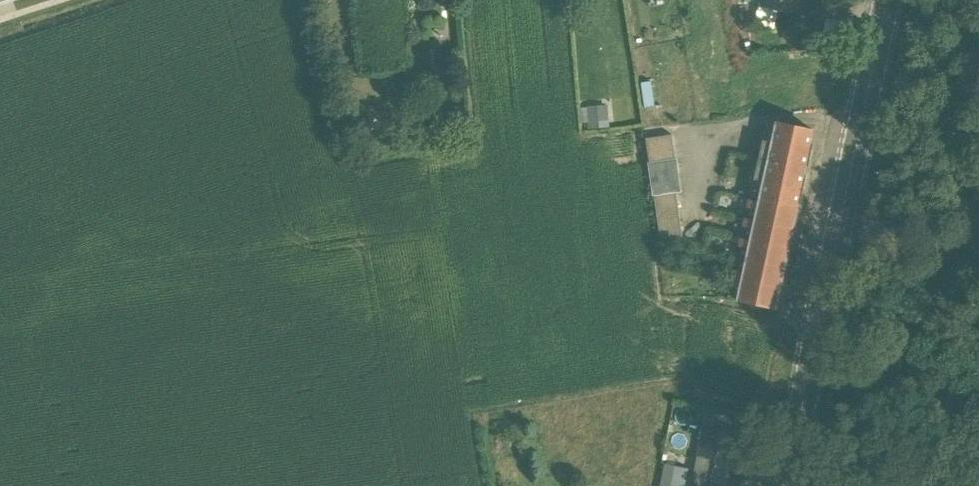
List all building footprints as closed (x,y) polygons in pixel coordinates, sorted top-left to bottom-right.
[(743,0),(758,4),(753,25),(773,30),(778,8),(798,13),(798,12),(800,0),(743,0)] [(584,126),(609,125),(608,103),(583,104),(584,126)] [(801,189),(813,131),(775,123),(775,124),(766,126),(754,180),(801,189)] [(675,159),(671,135),(645,139),(649,163),(648,163),(647,163),(652,197),(654,197),(661,240),(682,237),(675,194),(681,192),(676,159),(675,159)] [(754,180),(745,219),(793,228),(801,189),(754,180)] [(741,239),(789,248),(793,228),(745,219),(741,239)] [(784,268),(789,248),(741,239),(737,259),(784,268)] [(737,259),(732,277),(779,288),(784,269),(784,268),(737,259)] [(779,288),(732,277),(728,298),(774,309),(779,288)] [(748,437),(721,432),(717,450),(699,446),(693,473),(695,485),(738,485),(748,437)] [(664,465),(660,485),(684,485),(688,470),(664,465)]
